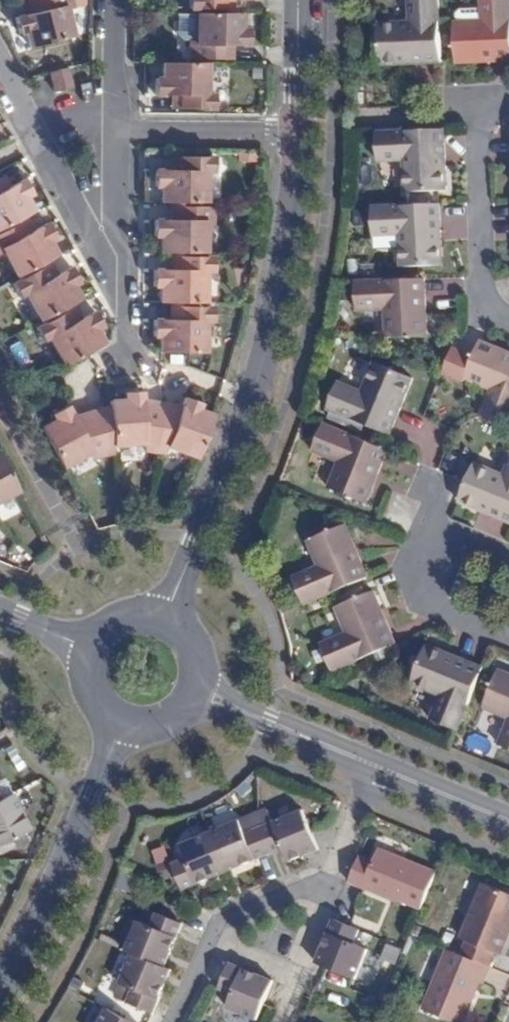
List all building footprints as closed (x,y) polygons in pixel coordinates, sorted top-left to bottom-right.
[(37,13),(30,14),(15,18),(19,34),(26,33),(30,50),(52,44),(41,0),(35,0),(37,13)] [(27,1),(30,14),(37,13),(35,0),(29,0),(27,1)] [(52,44),(73,39),(66,11),(73,9),(71,0),(41,0),(52,44)] [(191,9),(214,9),(224,9),(223,0),(191,0),(191,9)] [(214,9),(215,13),(232,13),(233,0),(223,0),(224,9),(214,9)] [(441,61),(438,0),(409,0),(410,24),(376,24),(378,64),(441,61)] [(508,61),(508,0),(480,0),(481,22),(453,22),(453,63),(508,61)] [(215,13),(196,13),(196,45),(189,45),(189,58),(223,59),(223,47),(232,47),(247,47),(247,30),(242,29),(243,13),(232,13),(215,13)] [(223,47),(223,59),(232,59),(232,47),(223,47)] [(208,63),(162,63),(161,78),(155,78),(156,96),(170,97),(179,98),(178,110),(213,110),(213,97),(207,97),(208,63)] [(67,68),(49,73),(54,92),(72,88),(67,68)] [(179,98),(170,97),(171,110),(178,110),(179,98)] [(444,192),(444,130),(375,133),(377,161),(403,160),(404,192),(444,192)] [(169,152),(168,173),(177,173),(177,160),(185,160),(185,152),(169,152)] [(168,173),(152,173),(152,189),(160,189),(160,202),(168,202),(185,202),(205,202),(205,177),(212,177),(212,160),(185,160),(177,160),(177,173),(168,173)] [(32,212),(25,199),(29,196),(21,181),(8,188),(0,193),(0,192),(0,229),(5,226),(24,216),(32,212)] [(168,202),(168,223),(178,223),(178,209),(185,209),(185,202),(168,202)] [(440,266),(438,204),(371,207),(372,236),(399,235),(400,268),(440,266)] [(168,223),(152,223),(152,238),(161,238),(161,252),(205,252),(205,227),(212,227),(212,210),(185,209),(178,209),(178,223),(168,223)] [(33,232),(24,216),(5,226),(8,232),(18,227),(23,237),(33,232)] [(55,256),(48,243),(52,241),(45,225),(33,232),(23,237),(18,227),(8,232),(0,237),(0,254),(3,252),(16,277),(30,270),(48,260),(55,256)] [(185,303),(204,302),(204,274),(212,273),(212,259),(178,258),(178,271),(167,270),(152,270),(151,289),(158,290),(157,302),(167,303),(185,303)] [(178,271),(178,258),(168,258),(167,270),(178,271)] [(56,276),(48,260),(30,270),(33,275),(42,270),(47,281),(56,276)] [(71,304),(78,300),(72,288),(77,285),(69,270),(56,276),(47,281),(42,270),(33,275),(14,286),(20,297),(25,295),(39,321),(53,314),(71,304)] [(423,279),(354,282),(356,310),(385,310),(385,338),(426,336),(423,279)] [(184,309),(185,303),(167,303),(167,321),(177,322),(177,309),(184,309)] [(53,314),(56,318),(65,314),(72,325),(80,321),(71,304),(53,314)] [(158,339),(158,353),(160,353),(185,352),(203,354),(203,322),(211,323),(210,309),(184,309),(177,309),(177,322),(167,321),(152,321),(152,339),(158,339)] [(91,351),(103,344),(96,331),(100,329),(93,314),(80,321),(72,325),(65,314),(56,318),(37,329),(44,343),(49,340),(62,366),(91,351)] [(481,416),(508,427),(508,424),(508,353),(479,341),(465,377),(492,389),(481,416)] [(326,409),(387,435),(411,377),(375,362),(361,392),(337,382),(326,409)] [(110,403),(113,447),(145,445),(141,394),(125,394),(125,403),(110,403)] [(166,448),(196,460),(212,418),(198,411),(200,406),(184,399),(166,448)] [(41,428),(63,467),(90,453),(67,406),(50,415),(53,422),(41,428)] [(364,504),(386,450),(321,423),(310,450),(338,462),(327,488),(364,504)] [(19,491),(0,457),(0,502),(19,491)] [(467,483),(459,501),(508,522),(508,464),(505,475),(474,463),(467,483)] [(303,606),(367,579),(343,524),(308,540),(319,567),(292,579),(303,606)] [(333,671),(394,645),(373,592),(336,607),(346,633),(319,644),(332,674),(333,671)] [(458,731),(484,667),(426,644),(411,683),(440,696),(430,720),(458,731)] [(497,670),(483,706),(508,718),(498,744),(508,749),(508,675),(497,670)] [(11,793),(0,799),(0,843),(28,831),(11,793)] [(318,847),(303,810),(273,822),(267,809),(259,813),(260,828),(270,854),(284,848),(289,859),(299,855),(318,847)] [(260,828),(259,813),(212,832),(228,872),(249,863),(270,854),(260,828)] [(228,872),(212,832),(180,844),(187,860),(174,866),(183,890),(212,879),(228,872)] [(421,907),(436,871),(378,848),(372,863),(359,857),(354,871),(349,882),(396,901),(398,898),(421,907)] [(489,965),(494,951),(501,954),(508,932),(508,893),(483,883),(461,938),(447,932),(441,946),(447,948),(489,965)] [(134,954),(165,967),(176,941),(183,924),(160,915),(155,928),(141,922),(128,952),(134,954)] [(316,963),(352,978),(364,950),(352,945),(358,929),(334,920),(326,939),(316,963)] [(489,965),(447,948),(422,1008),(455,1021),(462,1021),(472,998),(479,982),(482,984),(489,965)] [(135,991),(130,1004),(154,1014),(161,996),(172,970),(165,967),(134,954),(121,985),(135,991)] [(224,976),(219,989),(232,995),(226,1008),(256,1021),(273,981),(230,963),(224,976)] [(110,1010),(103,1021),(131,1021),(110,1010)]
